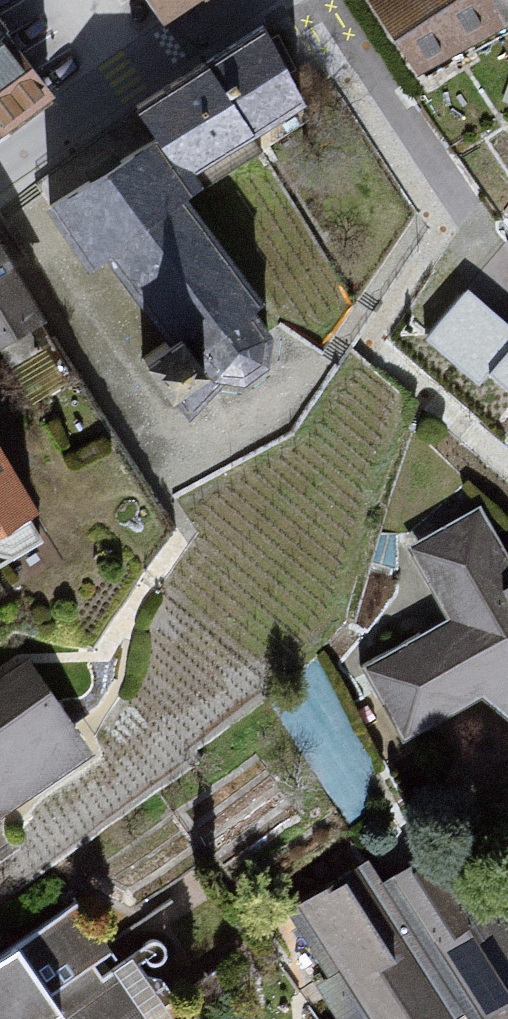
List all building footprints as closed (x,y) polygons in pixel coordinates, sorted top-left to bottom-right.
[(162,41),(209,0),(135,0),(162,41)] [(418,77),(507,32),(507,0),(366,0),(418,77)] [(50,97),(0,26),(0,139),(50,97)] [(261,30),(132,117),(187,168),(300,104),(261,30)] [(155,142),(41,208),(164,341),(211,378),(247,386),(273,371),(278,335),(183,198),(199,179),(187,168),(155,142)] [(37,325),(0,251),(0,342),(37,325)] [(505,306),(468,276),(429,324),(431,326),(507,389),(507,305),(505,306)] [(42,511),(0,443),(0,536),(42,511)] [(401,555),(445,625),(355,673),(395,751),(479,706),(506,730),(507,733),(507,521),(500,509),(401,555)] [(94,761),(51,699),(0,737),(0,827),(94,761)] [(284,901),(349,1018),(436,1018),(507,980),(507,903),(483,917),(442,844),(384,876),(371,853),(284,901)] [(116,983),(97,986),(88,972),(116,961),(68,920),(0,965),(0,1018),(138,1018),(116,983)]
